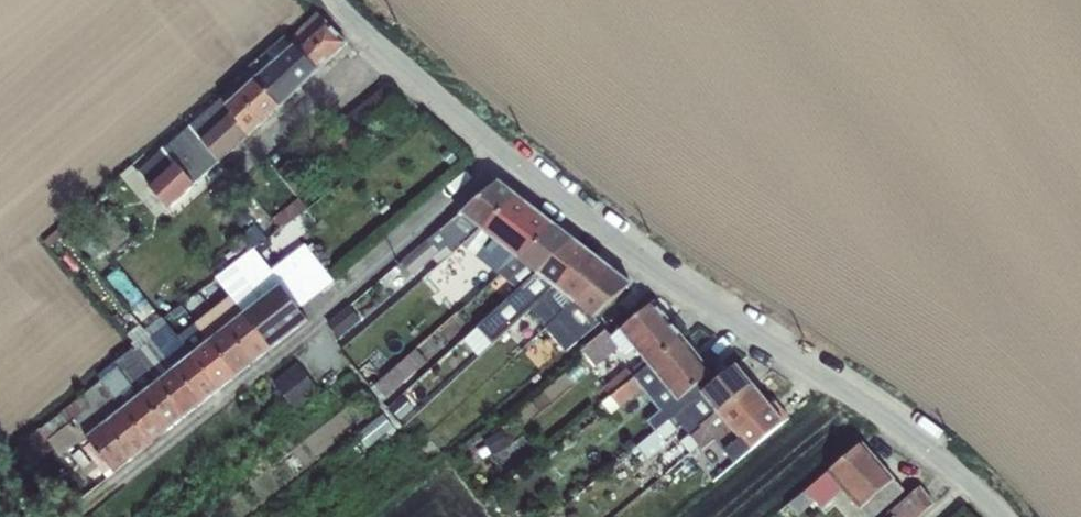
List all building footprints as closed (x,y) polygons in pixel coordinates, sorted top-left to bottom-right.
[(288,39),(293,45),(294,44),(297,47),(325,21),(317,12),(288,39)] [(297,47),(318,69),(345,42),(325,21),(297,47)] [(273,62),(293,45),(288,39),(284,35),(273,44),(274,46),(260,59),(263,62),(249,75),(254,79),(273,62)] [(293,45),(273,62),(295,90),(318,69),(297,47),(294,44),(293,45)] [(254,79),(279,106),(295,90),(273,62),(254,79)] [(221,101),(225,106),(240,92),(254,79),(249,75),(221,101)] [(240,92),(264,120),(279,106),(254,79),(240,92)] [(230,112),(248,134),(264,120),(240,92),(225,106),(230,112)] [(202,138),(230,112),(225,106),(221,101),(189,126),(202,138)] [(202,138),(219,159),(248,134),(230,112),(202,138)] [(151,186),(175,163),(163,148),(138,171),(151,186)] [(150,187),(167,207),(173,202),(174,203),(187,190),(186,189),(193,182),(175,163),(151,186),(150,187)] [(497,181),(461,212),(479,227),(482,229),(517,196),(497,181)] [(556,226),(517,196),(482,229),(498,242),(518,257),(519,258),(556,226)] [(273,218),(280,228),(307,208),(299,198),(273,218)] [(280,228),(266,238),(266,239),(274,249),(314,217),(307,207),(307,208),(280,228)] [(439,253),(444,259),(461,244),(479,227),(461,212),(428,238),(395,267),(405,278),(439,253)] [(237,238),(249,253),(252,250),(266,239),(266,238),(254,224),(237,238)] [(537,272),(573,239),(556,226),(519,258),(536,272),(537,272)] [(482,229),(479,227),(461,244),(444,259),(427,274),(438,287),(461,267),(455,260),(462,254),(475,265),(490,252),(498,242),(482,229)] [(555,286),(590,252),(573,239),(537,272),(555,286)] [(506,267),(518,257),(498,242),(490,252),(475,265),(455,285),(464,293),(496,260),(506,267)] [(234,265),(262,299),(280,285),(270,273),(252,250),(249,253),(234,265)] [(595,316),(631,284),(590,252),(555,286),(574,301),(593,317),(595,316)] [(270,273),(280,285),(297,308),(318,292),(291,257),(270,273)] [(536,272),(519,258),(518,257),(506,267),(499,273),(518,288),(536,272)] [(555,286),(537,272),(536,272),(518,288),(477,325),(486,334),(510,312),(517,320),(537,301),(555,286)] [(406,292),(418,307),(436,293),(423,278),(406,292)] [(280,285),(262,299),(290,332),(306,319),(297,308),(280,285)] [(574,301),(555,286),(537,301),(517,320),(516,320),(526,330),(539,320),(546,326),(574,301)] [(198,324),(209,339),(243,313),(231,296),(198,324)] [(243,313),(266,350),(290,332),(262,299),(243,313)] [(593,317),(574,301),(546,326),(544,328),(565,350),(600,322),(595,316),(593,317)] [(649,364),(682,337),(669,321),(653,301),(620,328),(634,345),(648,363),(649,364)] [(327,324),(339,338),(361,319),(349,305),(327,324)] [(209,339),(234,376),(266,350),(243,313),(209,339)] [(153,339),(163,351),(180,338),(162,316),(133,339),(137,343),(131,349),(135,353),(153,339)] [(676,316),(669,321),(682,337),(685,341),(692,335),(676,316)] [(198,324),(180,338),(163,351),(162,352),(174,367),(209,339),(198,324)] [(634,345),(620,328),(611,336),(605,329),(580,349),(595,367),(619,347),(623,353),(634,345)] [(675,396),(678,399),(711,373),(685,341),(682,337),(649,364),(667,386),(675,396)] [(135,353),(158,380),(174,367),(162,352),(163,351),(153,339),(135,353)] [(174,367),(199,404),(234,376),(209,339),(174,367)] [(381,399),(426,361),(415,348),(371,387),(381,399)] [(118,367),(139,395),(158,380),(135,353),(131,349),(115,361),(119,366),(118,367)] [(97,375),(101,380),(118,367),(119,366),(115,361),(97,375)] [(295,411),(319,391),(297,363),(272,382),(295,411)] [(651,398),(667,386),(649,364),(648,363),(601,403),(609,414),(642,388),(651,398)] [(718,412),(752,384),(736,364),(716,380),(702,392),(717,411),(718,412)] [(101,381),(122,409),(139,395),(118,367),(101,380),(101,381)] [(158,380),(179,420),(199,404),(174,367),(158,380)] [(683,407),(702,392),(716,380),(711,373),(678,399),(683,407)] [(139,395),(163,432),(179,420),(158,380),(139,395)] [(583,391),(593,405),(609,393),(600,380),(583,391)] [(82,395),(105,423),(122,409),(101,381),(82,395)] [(412,393),(421,402),(432,392),(424,383),(412,393)] [(769,405),(752,384),(718,412),(736,433),(748,423),(769,405)] [(683,407),(678,399),(675,396),(667,386),(651,398),(658,409),(643,420),(656,430),(683,407)] [(703,422),(717,411),(702,392),(683,407),(656,430),(637,445),(647,458),(666,443),(663,438),(691,417),(699,426),(703,422)] [(82,395),(59,413),(70,427),(71,426),(82,440),(80,441),(89,451),(94,447),(86,437),(105,423),(82,395)] [(122,409),(143,449),(163,432),(139,395),(122,409)] [(769,405),(748,423),(762,440),(789,418),(775,400),(769,405)] [(105,423),(128,461),(143,449),(122,409),(105,423)] [(740,439),(736,433),(718,412),(717,411),(703,422),(704,424),(691,435),(699,445),(702,448),(716,439),(725,450),(740,439)] [(56,449),(60,455),(80,441),(71,426),(70,427),(59,413),(28,437),(44,458),(56,449)] [(94,447),(114,472),(128,461),(105,423),(86,437),(94,447)] [(735,466),(762,440),(748,423),(736,433),(740,439),(725,450),(735,466)] [(483,441),(492,456),(509,446),(501,431),(483,441)] [(848,489),(863,506),(892,480),(860,443),(830,468),(848,489)] [(848,489),(830,468),(817,480),(825,490),(835,501),(848,489)] [(868,516),(873,516),(905,490),(895,479),(892,480),(863,506),(860,508),(868,516)] [(825,490),(817,480),(788,504),(797,513),(825,490)] [(933,503),(920,487),(890,510),(894,514),(890,516),(917,516),(933,503)]
